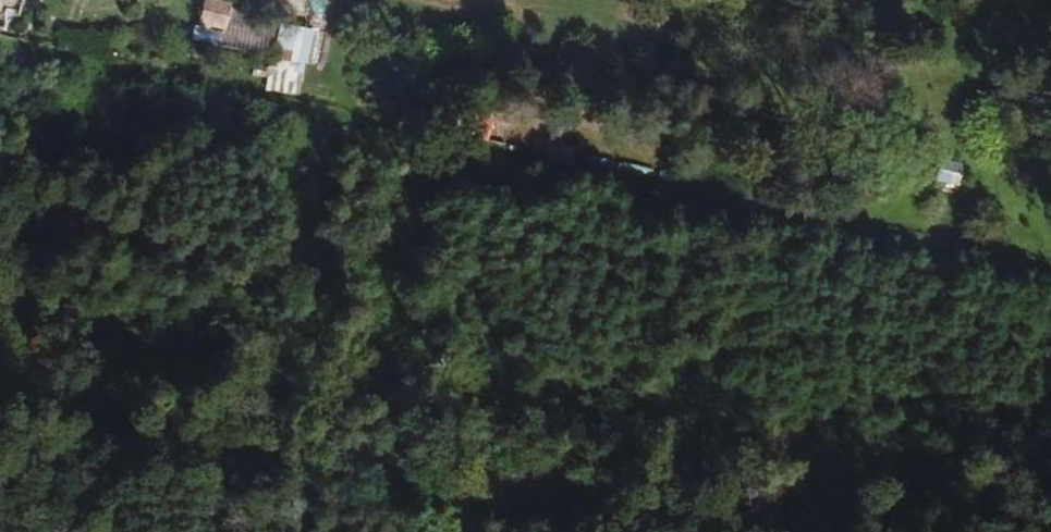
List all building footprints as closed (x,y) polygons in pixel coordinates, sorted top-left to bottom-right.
[(231,0),(202,0),(197,38),(225,42),(231,0)] [(265,88),(305,93),(313,27),(273,22),(265,88)]
